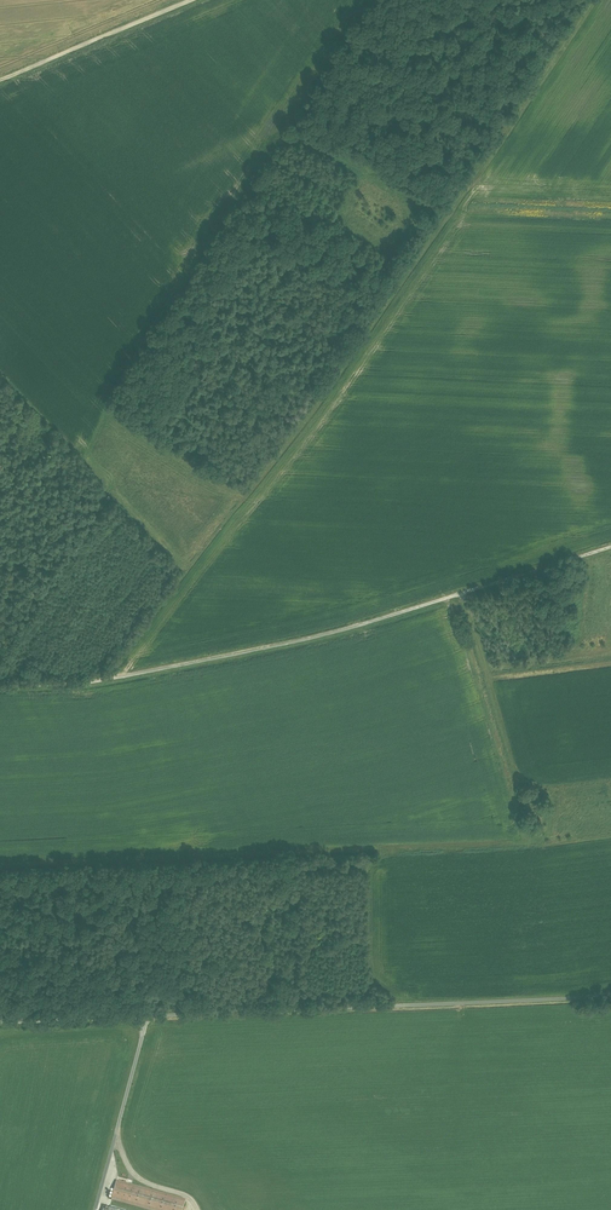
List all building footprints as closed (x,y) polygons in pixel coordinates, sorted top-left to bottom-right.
[(113,1201),(145,1209),(185,1209),(187,1201),(118,1182),(113,1201)]
